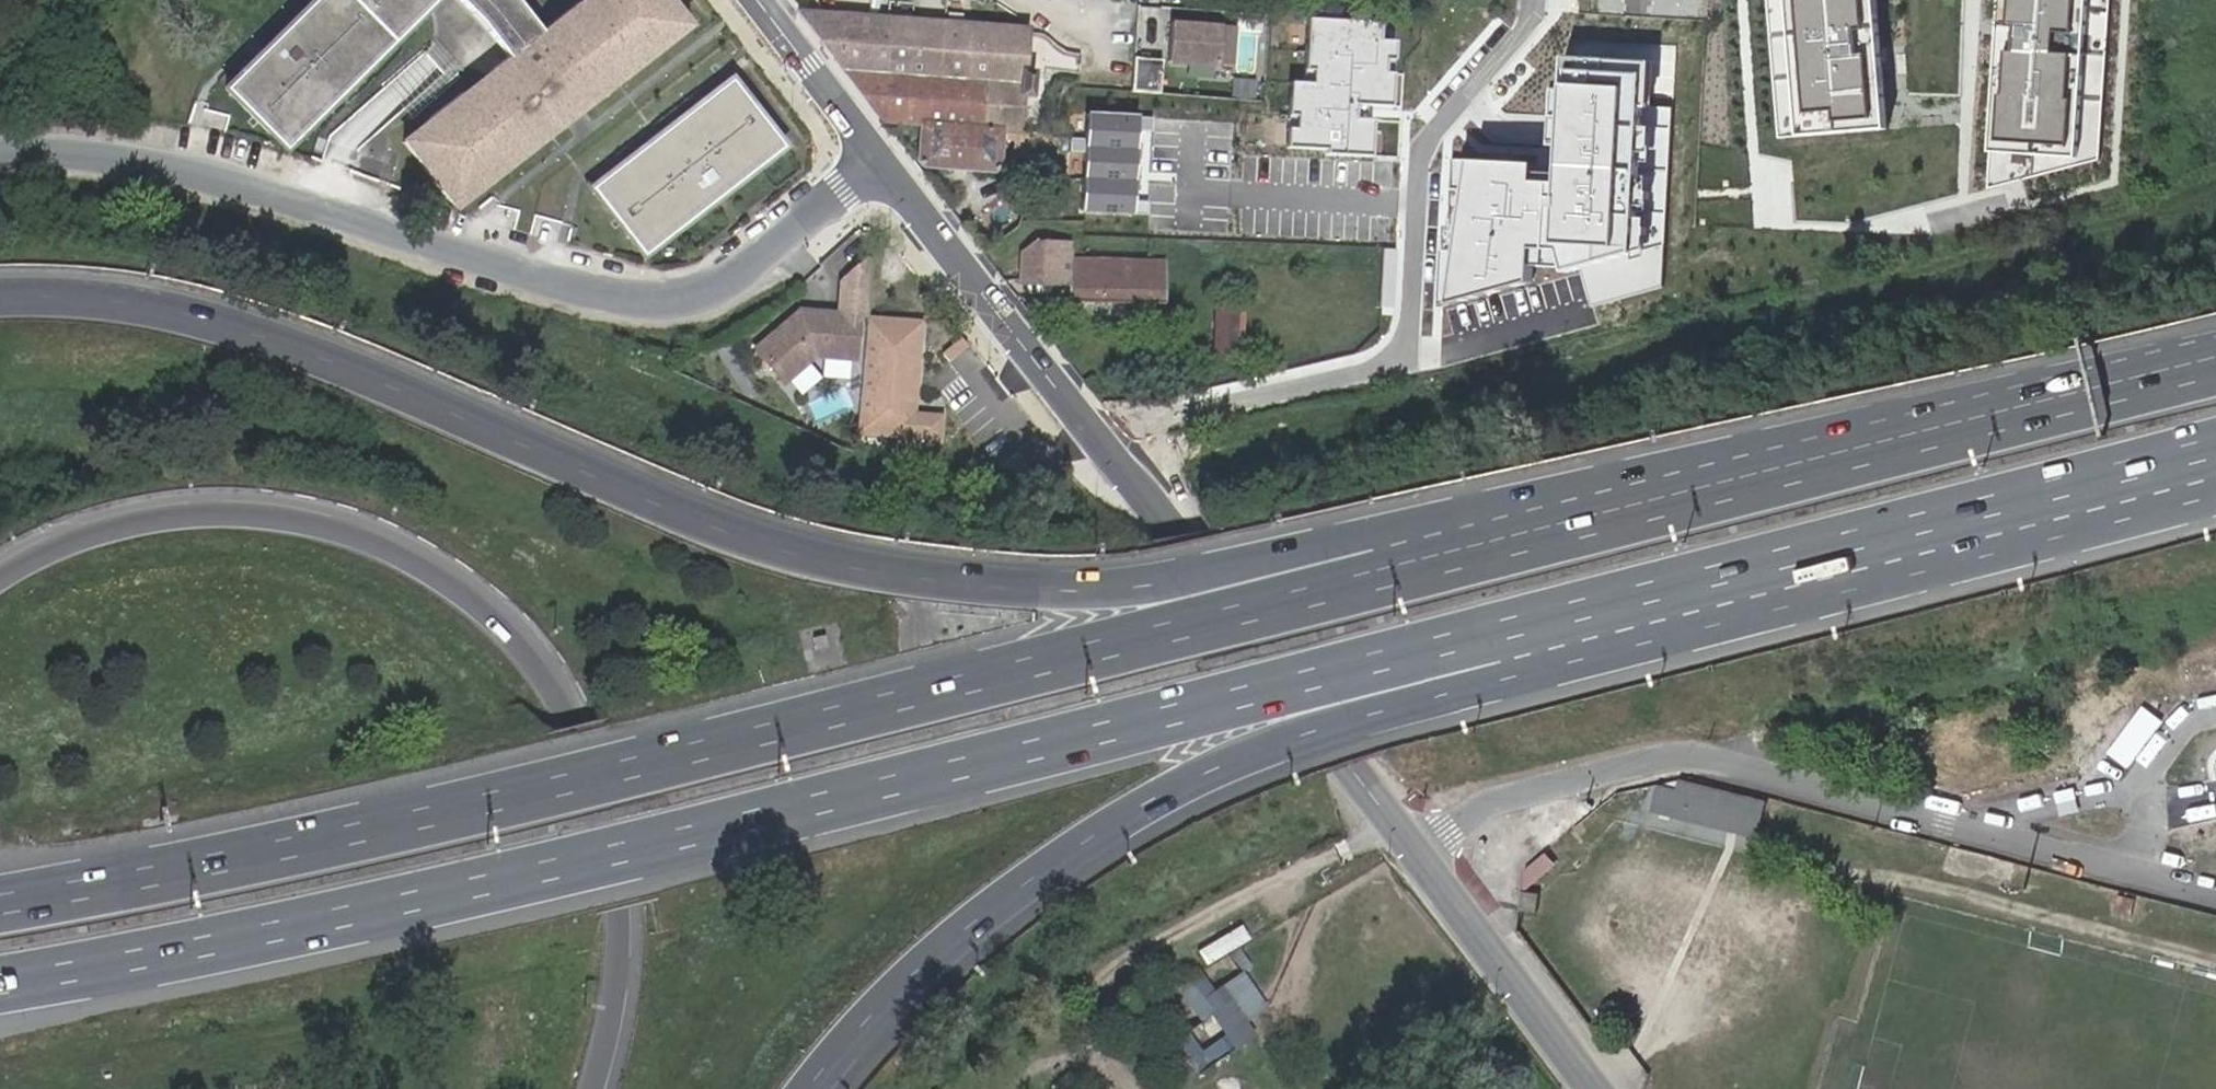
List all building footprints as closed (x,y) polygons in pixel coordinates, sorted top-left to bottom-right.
[(237,90),(294,150),(446,0),(325,0),(237,90)] [(403,141),(467,216),(702,29),(678,0),(593,0),(547,35),(516,0),(461,0),(508,60),(403,141)] [(1778,141),(1887,131),(1876,0),(1766,0),(1778,141)] [(1988,191),(2099,161),(2109,0),(1999,0),(1988,191)] [(1166,49),(1169,4),(1142,3),(1140,48),(1166,49)] [(999,131),(1014,133),(1016,102),(1023,102),(1027,100),(1028,78),(1026,75),(1017,75),(1020,25),(796,11),(883,124),(918,127),(999,131)] [(1379,21),(1303,18),(1300,81),(1286,81),(1283,150),(1373,154),(1379,21)] [(1225,31),(1176,27),(1173,66),(1222,70),(1225,31)] [(1647,57),(1554,53),(1549,163),(1449,159),(1443,305),(1585,266),(1595,303),(1670,283),(1677,105),(1645,104),(1647,57)] [(1134,54),(1132,87),(1161,88),(1163,55),(1134,54)] [(791,145),(739,78),(598,190),(654,254),(791,145)] [(1143,116),(1093,112),(1087,210),(1137,213),(1143,116)] [(918,127),(916,161),(922,168),(992,172),(998,161),(999,131),(918,127)] [(1024,226),(1024,240),(1061,242),(1062,228),(1024,226)] [(1024,240),(1022,275),(1022,283),(1059,285),(1061,242),(1024,240)] [(1106,278),(1106,262),(1070,259),(1070,276),(1106,278)] [(1165,265),(1106,262),(1106,278),(1070,276),(1069,302),(1163,307),(1164,277),(1165,265)] [(1242,359),(1244,301),(1217,299),(1214,358),(1242,359)] [(860,317),(797,315),(754,348),(780,382),(812,358),(856,359),(860,317)] [(921,322),(867,318),(858,434),(940,440),(942,417),(914,414),(921,322)] [(2151,736),(2128,723),(2114,748),(2137,761),(2151,736)] [(1677,813),(1759,835),(1767,802),(1685,781),(1677,813)] [(1585,823),(1578,829),(1576,830),(1583,837),(1592,831),(1585,823)] [(1545,856),(1534,864),(1537,865),(1545,868),(1550,862),(1545,856)] [(1537,865),(1534,864),(1524,872),(1523,892),(1554,866),(1550,862),(1545,868),(1537,865)] [(1542,894),(1523,892),(1521,914),(1540,916),(1542,894)] [(2125,920),(2129,903),(2115,899),(2110,917),(2125,920)] [(1165,1044),(1189,1078),(1245,1037),(1211,990),(1202,996),(1187,975),(1169,988),(1193,1022),(1165,1044)] [(1189,1078),(1165,1044),(1148,1056),(1172,1088),(1174,1088),(1189,1078)]
